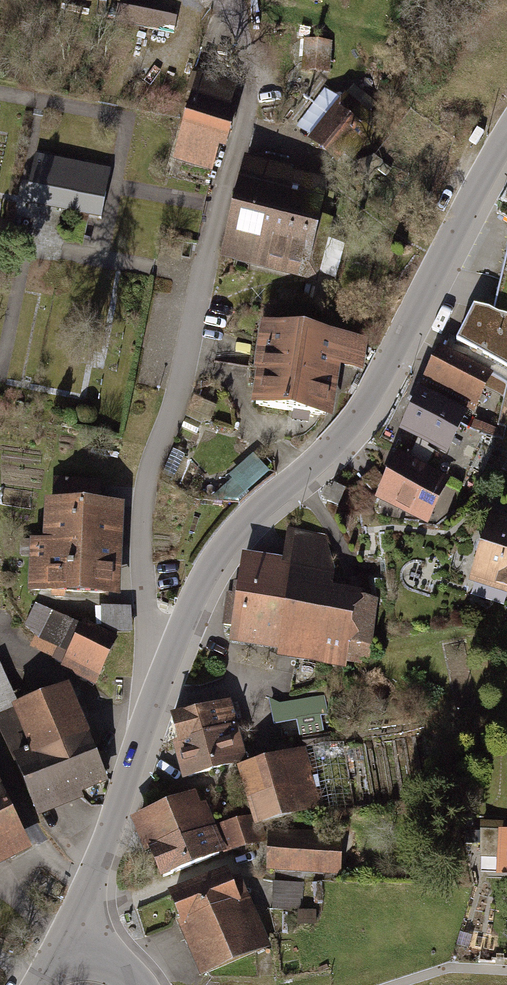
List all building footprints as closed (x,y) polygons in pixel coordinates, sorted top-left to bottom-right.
[(235,78),(195,68),(173,152),(214,163),(235,78)] [(343,105),(321,86),(291,120),(314,139),(343,105)] [(99,221),(110,169),(33,152),(22,205),(99,221)] [(330,184),(248,163),(223,259),(305,280),(330,184)] [(494,311),(506,314),(506,251),(494,311)] [(457,342),(465,346),(506,367),(506,314),(494,311),(474,307),(457,342)] [(362,372),(368,339),(263,321),(248,409),(335,423),(344,369),(362,372)] [(465,346),(459,360),(488,374),(506,383),(506,367),(465,346)] [(471,409),(488,374),(459,360),(443,352),(431,377),(451,387),(447,397),(471,409)] [(499,426),(506,428),(506,390),(499,426)] [(459,413),(420,395),(403,429),(441,448),(459,413)] [(427,518),(450,474),(396,447),(374,491),(427,518)] [(235,507),(273,475),(258,457),(220,490),(235,507)] [(121,596),(123,505),(97,505),(97,484),(53,483),(53,499),(44,499),(43,541),(27,540),(26,594),(121,596)] [(496,507),(472,576),(506,588),(506,511),(496,507)] [(284,557),(245,549),(226,652),(353,677),(355,666),(368,669),(381,604),(366,601),(367,595),(340,590),(343,572),(332,539),(289,531),(284,557)] [(133,636),(131,607),(96,609),(97,628),(34,599),(17,637),(30,643),(26,652),(96,684),(118,636),(133,636)] [(64,683),(17,703),(0,663),(0,747),(31,818),(108,785),(64,683)] [(249,766),(231,703),(169,720),(187,783),(239,769),(249,766)] [(249,766),(239,769),(254,828),(319,812),(304,752),(249,766)] [(0,794),(0,869),(30,854),(0,794)] [(211,834),(195,796),(132,821),(157,882),(220,857),(211,834)] [(235,860),(247,856),(238,824),(226,827),(235,860)] [(500,834),(500,825),(483,824),(481,861),(497,862),(496,877),(506,877),(506,835),(500,834)] [(339,831),(269,831),(269,840),(269,874),(339,874),(339,831)] [(239,886),(232,870),(171,893),(199,967),(213,962),(216,970),(277,947),(252,881),(239,886)]
